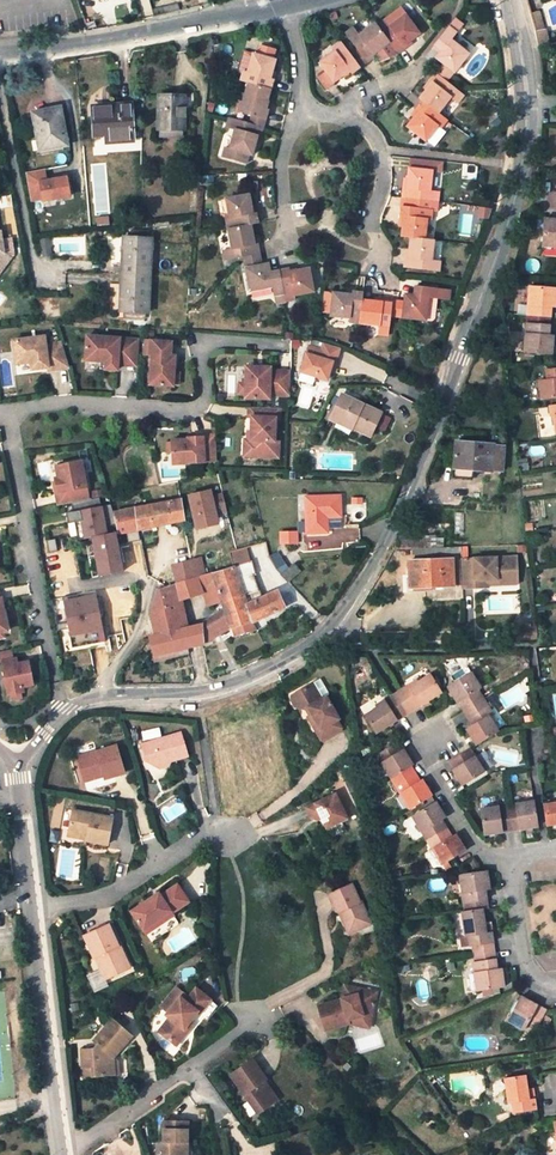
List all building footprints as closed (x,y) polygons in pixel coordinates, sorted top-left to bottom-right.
[(179,11),(177,3),(152,9),(154,17),(179,11)] [(401,8),(384,20),(390,27),(406,16),(401,8)] [(529,13),(538,46),(549,44),(539,10),(529,13)] [(404,47),(420,35),(406,16),(390,27),(384,20),(377,26),(386,39),(389,43),(395,51),(398,55),(406,49),(404,47)] [(455,20),(449,28),(456,33),(462,25),(455,20)] [(386,39),(377,26),(375,23),(359,35),(354,28),(345,34),(358,52),(367,64),(375,57),(373,55),(376,53),(389,43),(386,39)] [(271,32),(277,36),(280,32),(274,28),(271,32)] [(442,64),(455,74),(470,54),(451,41),(456,33),(449,28),(437,43),(445,48),(441,52),(436,60),(442,64)] [(360,68),(353,59),(352,56),(342,43),(333,50),(336,53),(321,63),(328,73),(335,83),(350,72),(352,74),(360,68)] [(389,43),(376,53),(382,61),(395,51),(389,43)] [(434,47),(441,52),(445,48),(437,43),(434,47)] [(239,71),(244,73),(248,74),(254,53),(245,50),(239,71)] [(353,59),(360,68),(367,64),(358,52),(352,56),(353,59)] [(271,80),(277,60),(254,53),(248,74),(244,73),(242,82),(248,84),(271,90),(274,81),(271,80)] [(434,74),(448,84),(452,79),(455,74),(442,64),(438,69),(434,74)] [(328,73),(321,78),(328,88),(335,83),(328,73)] [(448,84),(434,74),(429,81),(431,83),(419,100),(421,101),(439,114),(451,97),(458,102),(463,95),(448,84)] [(251,117),(265,121),(268,111),(265,111),(271,90),(248,84),(242,104),(238,103),(236,112),(251,117)] [(180,118),(181,109),(183,109),(184,96),(160,96),(159,130),(160,130),(181,130),(183,130),(183,118),(180,118)] [(439,114),(421,101),(415,109),(419,111),(406,128),(426,142),(438,126),(442,128),(447,121),(439,114)] [(131,107),(92,109),(94,135),(106,135),(106,141),(133,139),(131,107)] [(33,113),(38,140),(40,140),(42,150),(67,146),(60,109),(33,113)] [(248,125),(263,130),(265,121),(251,117),(248,125)] [(251,157),(257,137),(261,138),(263,130),(248,125),(229,120),(226,129),(235,131),(230,150),(223,148),(220,158),(245,164),(248,156),(251,157)] [(411,160),(410,169),(433,172),(441,173),(442,164),(411,160)] [(410,169),(407,190),(404,189),(403,198),(420,200),(439,203),(440,193),(431,193),(433,172),(410,169)] [(45,170),(25,172),(30,204),(72,198),(69,176),(47,179),(45,170)] [(253,215),(249,194),(226,198),(230,218),(226,219),(228,229),(251,225),(255,225),(258,224),(256,214),(253,215)] [(425,240),(428,220),(431,220),(432,212),(419,211),(420,200),(403,198),(400,217),(404,218),(402,237),(411,238),(425,240)] [(546,220),(544,247),(555,248),(555,221),(546,220)] [(255,245),(251,225),(228,229),(231,249),(222,251),(223,260),(244,256),(260,253),(258,244),(255,245)] [(123,238),(122,267),(120,266),(120,273),(122,273),(122,275),(150,276),(152,239),(148,239),(149,231),(131,230),(131,238),(123,238)] [(10,260),(4,255),(1,233),(0,234),(0,275),(10,260)] [(433,262),(435,241),(425,240),(411,238),(409,259),(405,258),(405,268),(440,272),(441,263),(433,262)] [(245,263),(261,260),(260,253),(244,256),(245,263)] [(261,260),(245,263),(246,269),(262,266),(261,260)] [(250,290),(274,286),(276,297),(286,295),(282,276),(272,278),(271,273),(269,265),(262,266),(246,269),(250,290)] [(282,276),(286,295),(287,302),(294,301),(294,297),(315,293),(310,271),(290,274),(289,270),(281,271),(281,272),(282,276)] [(150,276),(122,275),(122,276),(120,276),(119,282),(121,282),(120,311),(148,312),(150,276)] [(404,303),(403,319),(432,322),(435,319),(437,299),(451,301),(452,291),(421,287),(420,297),(415,296),(405,295),(404,303)] [(528,316),(552,318),(552,307),(555,308),(555,290),(531,287),(528,316)] [(331,317),(350,319),(349,324),(360,325),(363,301),(364,293),(353,292),(353,296),(333,293),(331,317)] [(363,301),(360,325),(379,327),(378,336),(388,337),(390,318),(392,302),(383,301),(382,303),(363,301)] [(392,302),(390,318),(396,318),(403,319),(404,303),(398,302),(392,302)] [(552,318),(528,316),(528,324),(551,326),(552,318)] [(552,355),(554,337),(550,337),(551,326),(528,324),(525,353),(552,355)] [(13,341),(16,364),(30,362),(35,361),(36,369),(47,367),(48,370),(69,368),(61,342),(45,344),(44,336),(13,341)] [(86,336),(84,361),(99,362),(105,362),(104,369),(116,370),(117,365),(135,366),(137,340),(86,336)] [(143,341),(142,355),(151,355),(149,385),(172,387),(172,384),(173,373),(174,357),(170,356),(171,343),(143,341)] [(323,352),(310,347),(301,372),(319,378),(322,369),(324,361),(336,365),(341,350),(326,345),(323,352)] [(336,365),(324,361),(322,369),(333,373),(336,365)] [(246,395),(246,399),(270,400),(270,396),(290,396),(291,372),(271,371),(271,368),(264,368),(264,371),(258,371),(258,368),(247,367),(246,384),(246,395)] [(540,382),(543,400),(555,399),(555,370),(547,371),(548,381),(540,382)] [(369,440),(381,417),(341,397),(331,417),(351,428),(350,430),(369,440)] [(251,435),(251,457),(279,459),(280,442),(275,442),(276,419),(280,419),(281,409),(250,408),(249,418),(252,418),(251,435)] [(329,422),(349,432),(350,430),(351,428),(331,417),(329,422)] [(172,450),(172,463),(204,461),(216,460),(215,434),(202,435),(202,436),(187,437),(187,438),(171,439),(171,441),(172,450)] [(457,441),(454,468),(491,471),(501,472),(503,446),(493,445),(457,441)] [(56,494),(58,506),(65,505),(89,500),(81,462),(56,467),(58,479),(55,480),(58,493),(56,494)] [(210,491),(189,496),(197,529),(217,524),(215,514),(227,511),(223,495),(211,498),(210,491)] [(119,535),(115,513),(113,513),(108,496),(89,500),(65,505),(65,506),(66,509),(68,521),(88,517),(101,576),(123,572),(115,535),(119,535)] [(306,497),(307,533),(328,533),(328,524),(341,524),(341,517),(340,496),(306,497)] [(139,530),(184,520),(181,500),(169,502),(132,509),(115,513),(119,535),(127,533),(139,530)] [(139,530),(127,533),(129,543),(141,541),(139,530)] [(297,533),(281,533),(281,543),(294,544),(297,544),(297,533)] [(437,548),(444,548),(444,542),(443,534),(436,534),(436,536),(426,535),(426,543),(404,543),(398,541),(394,549),(437,548)] [(234,566),(251,561),(247,546),(230,552),(234,566)] [(171,555),(177,578),(178,583),(198,577),(205,575),(199,548),(171,555)] [(275,566),(282,562),(272,548),(269,549),(275,566)] [(453,586),(463,585),(463,588),(487,587),(487,584),(487,580),(517,579),(517,558),(461,560),(461,561),(452,561),(452,560),(410,561),(410,587),(449,586),(453,586)] [(293,563),(280,575),(288,583),(290,581),(292,583),(296,580),(294,578),(301,572),(293,563)] [(232,567),(212,573),(217,589),(222,602),(243,595),(232,567)] [(210,591),(217,589),(212,573),(205,575),(198,577),(203,594),(210,591)] [(178,602),(203,594),(198,577),(178,583),(171,585),(167,586),(156,590),(158,599),(177,595),(178,602)] [(210,591),(215,606),(222,603),(222,602),(217,589),(210,591)] [(6,633),(11,632),(4,599),(3,600),(1,590),(0,590),(0,634),(6,633)] [(277,592),(247,606),(252,621),(284,607),(277,592)] [(100,595),(66,599),(72,647),(106,642),(100,595)] [(158,599),(156,600),(158,608),(155,609),(153,610),(152,613),(151,614),(151,618),(153,623),(156,636),(149,637),(154,662),(189,653),(188,648),(204,644),(201,625),(185,629),(182,617),(186,616),(182,602),(179,603),(178,602),(177,595),(158,599)] [(223,608),(230,629),(232,628),(235,636),(256,629),(252,621),(247,606),(243,595),(222,602),(222,603),(223,608)] [(223,608),(201,625),(204,644),(230,629),(223,608)] [(538,629),(522,629),(522,641),(538,640),(538,629)] [(0,664),(6,663),(12,696),(15,695),(24,693),(27,693),(26,687),(37,685),(32,663),(18,666),(15,651),(0,654),(0,662),(0,664)] [(455,699),(457,703),(459,702),(464,711),(482,700),(484,699),(478,690),(481,689),(471,673),(448,687),(455,699)] [(423,704),(441,693),(430,675),(410,688),(409,686),(400,691),(412,711),(423,704)] [(313,686),(292,698),(293,704),(296,709),(307,711),(309,710),(322,731),(327,739),(342,730),(338,722),(340,721),(327,699),(330,697),(321,681),(313,686)] [(412,711),(400,691),(396,694),(393,696),(405,715),(409,713),(412,711)] [(386,703),(366,716),(377,733),(397,720),(405,715),(393,696),(384,701),(386,703)] [(482,700),(464,711),(468,718),(488,706),(484,699),(482,700)] [(498,732),(489,717),(493,714),(488,706),(468,718),(473,726),(467,730),(470,735),(476,745),(498,732)] [(322,731),(317,734),(322,742),(327,739),(322,731)] [(182,736),(143,747),(148,763),(162,771),(164,766),(169,765),(189,759),(182,736)] [(378,756),(392,779),(412,767),(412,766),(413,766),(407,756),(404,750),(402,751),(398,744),(378,756)] [(118,748),(78,760),(85,784),(105,778),(106,781),(126,775),(118,748)] [(484,772),(470,749),(450,762),(455,770),(453,771),(457,777),(462,786),(484,772)] [(412,767),(392,779),(396,786),(416,774),(412,767)] [(411,809),(432,796),(426,785),(423,781),(421,782),(416,774),(396,786),(411,809)] [(307,810),(312,820),(316,822),(322,819),(327,830),(347,821),(336,797),(307,810)] [(534,802),(517,805),(517,807),(508,809),(511,831),(511,832),(526,830),(537,828),(534,802)] [(436,803),(413,817),(428,841),(437,836),(447,829),(441,820),(445,817),(441,811),(436,803)] [(543,806),(547,827),(555,825),(555,804),(543,806)] [(511,831),(508,809),(498,810),(498,808),(481,811),(485,836),(500,834),(511,832),(511,831)] [(114,820),(74,812),(69,832),(88,836),(87,842),(109,847),(114,820)] [(428,841),(443,865),(466,851),(461,844),(456,836),(453,838),(447,829),(437,836),(428,841)] [(69,832),(68,838),(87,842),(88,836),(69,832)] [(461,876),(465,904),(488,901),(487,896),(486,891),(491,890),(488,872),(461,876)] [(148,902),(132,913),(152,943),(179,925),(172,914),(189,903),(178,886),(160,898),(153,903),(148,902)] [(353,886),(330,897),(338,913),(341,914),(343,913),(346,919),(345,922),(351,936),(367,928),(362,917),(368,915),(363,904),(361,904),(353,886)] [(466,913),(483,910),(489,909),(488,901),(465,904),(466,913)] [(473,947),(494,943),(493,937),(492,927),(486,928),(485,923),(483,910),(466,913),(463,913),(467,938),(471,937),(473,947)] [(368,915),(362,917),(367,928),(373,926),(368,915)] [(107,925),(83,937),(93,959),(95,958),(105,980),(126,970),(116,948),(118,947),(107,925)] [(494,943),(473,947),(475,955),(496,952),(494,943)] [(126,970),(130,969),(119,947),(118,947),(116,948),(126,970)] [(476,963),(497,960),(496,952),(475,955),(476,963)] [(474,964),(478,992),(506,988),(503,970),(499,971),(498,965),(497,960),(476,963),(474,964)] [(352,989),(345,987),(342,1002),(350,999),(352,989)] [(377,994),(352,989),(350,999),(342,1002),(318,1008),(325,1033),(349,1025),(348,1021),(355,1019),(371,1022),(377,994)] [(210,1001),(195,990),(185,1003),(179,999),(166,1017),(169,1019),(158,1033),(177,1047),(187,1033),(184,1030),(189,1023),(197,1013),(199,1015),(210,1001)] [(530,1004),(521,999),(508,1022),(524,1031),(526,1027),(535,1032),(546,1012),(530,1004)] [(348,1021),(349,1025),(369,1030),(371,1022),(355,1019),(348,1021)] [(132,1038),(113,1021),(94,1042),(97,1045),(93,1051),(81,1051),(83,1069),(92,1069),(93,1078),(115,1076),(113,1059),(132,1038)] [(193,1026),(189,1023),(184,1030),(187,1033),(193,1026)] [(252,1062),(230,1077),(258,1117),(277,1103),(264,1084),(266,1082),(252,1062)] [(83,1069),(83,1079),(93,1078),(92,1069),(83,1069)] [(506,1080),(510,1104),(515,1104),(516,1113),(537,1110),(534,1094),(529,1095),(528,1089),(526,1077),(506,1080)] [(164,1124),(164,1154),(188,1154),(187,1124),(164,1124)]
